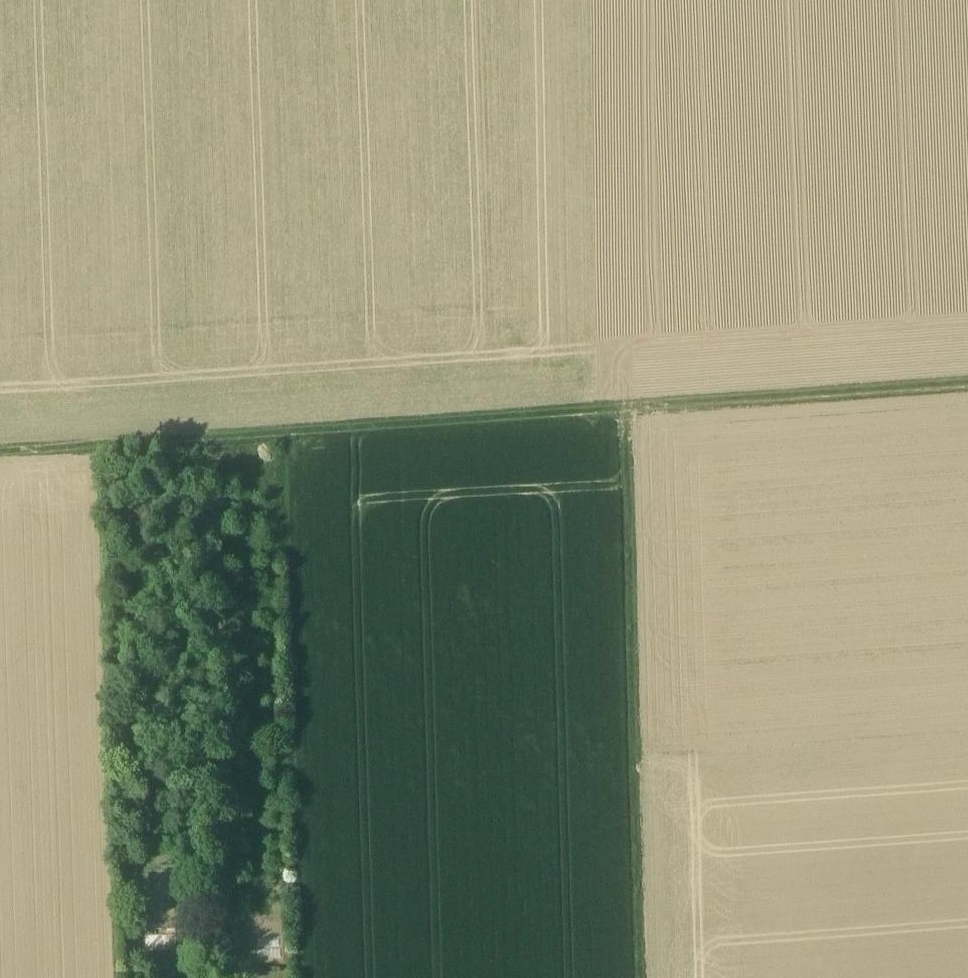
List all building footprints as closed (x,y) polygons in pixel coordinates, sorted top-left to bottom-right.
[(170,946),(169,925),(140,926),(141,947),(170,946)]
